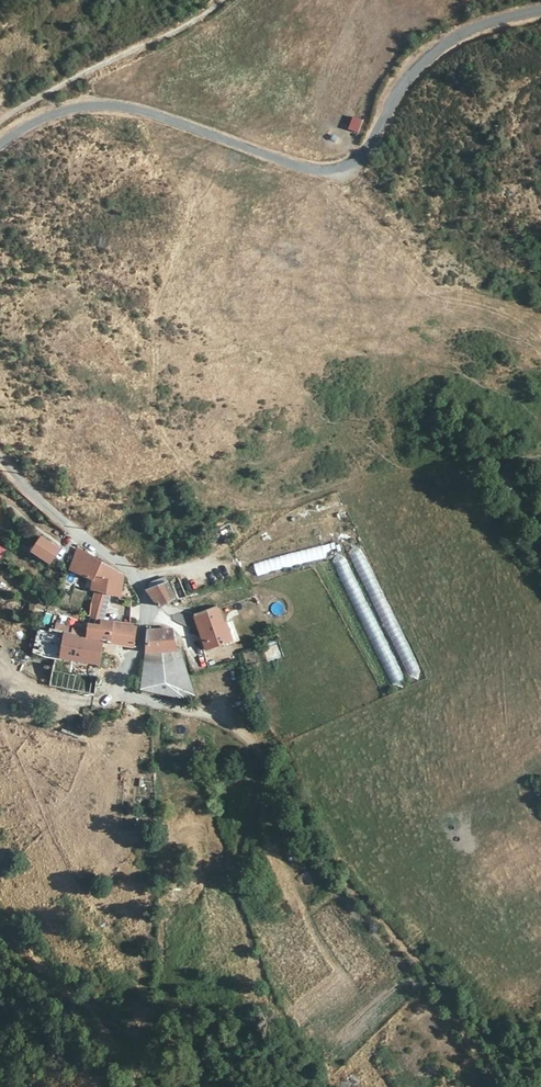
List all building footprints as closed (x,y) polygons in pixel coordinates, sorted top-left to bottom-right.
[(28,553),(49,566),(60,549),(40,535),(28,553)] [(1,555),(9,545),(0,538),(0,554),(1,555)] [(130,571),(83,545),(76,564),(80,566),(80,570),(98,577),(97,584),(123,588),(127,583),(130,571)] [(362,550),(351,556),(402,665),(414,660),(362,550)] [(335,561),(358,623),(371,618),(348,556),(335,561)] [(177,592),(168,578),(154,584),(164,600),(177,592)] [(96,589),(94,602),(111,605),(112,591),(96,589)] [(225,602),(200,610),(203,637),(206,643),(215,641),(237,635),(236,631),(241,629),(239,623),(234,624),(225,602)] [(141,614),(120,611),(119,618),(141,621),(141,614)] [(106,637),(141,621),(119,618),(102,615),(102,621),(90,619),(89,625),(87,632),(106,637)] [(75,623),(73,629),(87,632),(89,625),(75,623)] [(153,647),(181,645),(176,624),(151,623),(153,647)] [(73,629),(56,625),(54,636),(42,633),(38,646),(49,651),(102,661),(106,637),(87,632),(73,629)] [(206,643),(203,637),(188,640),(190,655),(191,660),(209,656),(206,643)] [(151,658),(186,655),(181,645),(153,647),(151,658)] [(29,653),(22,673),(48,683),(56,663),(29,653)] [(195,690),(186,655),(151,658),(150,680),(195,690)] [(196,739),(196,750),(204,750),(204,740),(196,739)] [(144,831),(144,823),(135,823),(135,831),(144,831)] [(360,1078),(348,1075),(346,1084),(357,1086),(358,1086),(360,1078)]
